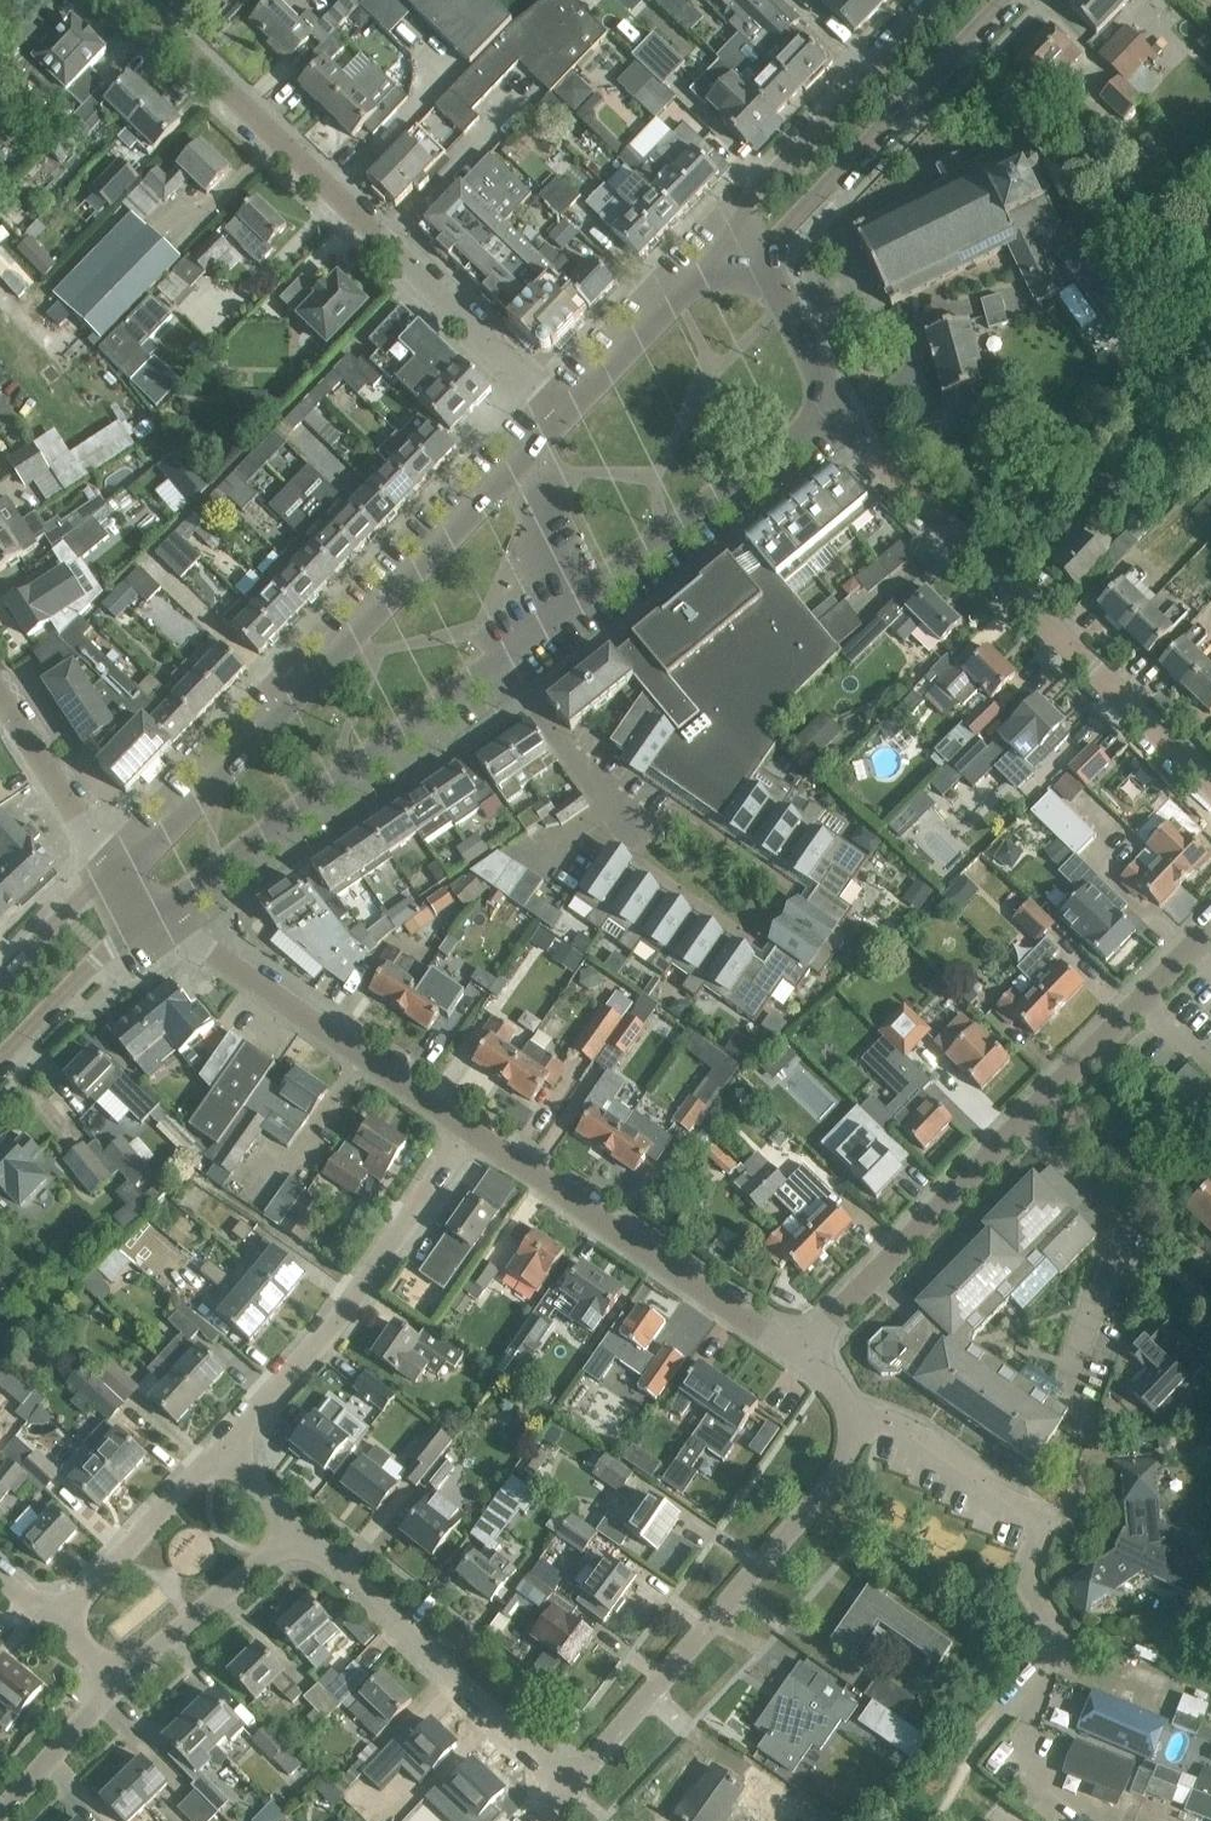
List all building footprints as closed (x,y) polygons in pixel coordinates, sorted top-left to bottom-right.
[(337,29),(361,5),(356,0),(343,0),(321,23),(309,11),(298,22),(276,0),(270,0),(251,19),(271,39),(268,42),(287,61),(312,35),(322,45),(337,29)] [(471,65),(513,22),(490,0),(405,0),(471,65)] [(494,46),(516,66),(520,62),(530,72),(549,52),(559,62),(570,73),(608,33),(598,22),(588,12),(577,2),(575,0),(545,0),(515,24),(494,46)] [(676,17),(680,21),(692,9),(688,5),(683,0),(659,0),(676,17)] [(818,53),(792,28),(800,20),(780,0),(720,0),(737,16),(729,25),(763,57),(799,92),(805,85),(808,88),(831,63),(832,61),(832,59),(831,57),(823,49),(818,53)] [(828,7),(828,8),(855,34),(881,6),(876,0),(821,0),(828,7)] [(1070,7),(1097,33),(1129,0),(1076,0),(1070,7)] [(106,83),(90,68),(106,51),(73,19),(68,24),(66,23),(63,27),(64,28),(56,36),(34,14),(0,49),(0,98),(26,71),(58,101),(66,92),(82,108),(106,83)] [(1051,26),(1016,63),(1036,82),(1051,66),(1062,76),(1082,55),(1051,26)] [(1128,27),(1100,56),(1099,57),(1126,82),(1149,57),(1154,62),(1159,57),(1128,27)] [(327,111),(373,64),(372,63),(351,85),(329,64),(351,42),(350,42),(337,30),(327,41),(322,45),(301,67),(310,76),(301,86),(327,111)] [(650,31),(629,52),(638,62),(642,65),(654,77),(655,78),(664,86),(686,63),(664,42),(662,44),(650,31)] [(494,46),(483,57),(505,77),(516,66),(494,46)] [(494,89),(505,77),(483,57),(472,68),(494,89)] [(762,78),(750,90),(776,115),(799,92),(763,57),(752,69),(762,78)] [(719,61),(690,91),(705,107),(708,104),(723,118),(721,121),(747,146),(776,115),(750,90),(719,61)] [(384,75),(373,64),(327,111),(353,137),(378,112),(362,97),(384,75)] [(483,100),(494,89),(472,68),(462,80),(483,100)] [(74,118),(46,147),(49,150),(65,165),(110,117),(118,125),(122,120),(130,127),(157,99),(132,76),(111,98),(101,88),(82,108),(81,110),(91,119),(83,127),(77,121),(74,118)] [(589,96),(589,92),(574,77),(557,94),(575,111),(589,96)] [(1144,100),(1119,77),(1100,97),(1125,120),(1144,100)] [(655,78),(645,88),(666,108),(676,98),(655,78)] [(462,80),(451,91),(472,111),(483,100),(462,80)] [(408,99),(396,87),(385,99),(397,111),(408,99)] [(655,119),(666,108),(645,88),(634,98),(655,119)] [(480,119),(472,111),(451,91),(436,107),(464,134),(480,119)] [(154,150),(181,123),(157,99),(130,127),(141,137),(136,142),(149,155),(154,150)] [(23,154),(0,124),(0,172),(23,154)] [(686,125),(657,155),(699,196),(709,185),(711,187),(718,179),(716,178),(719,175),(712,168),(721,159),(686,125)] [(417,126),(367,179),(375,187),(372,190),(385,202),(388,198),(396,206),(415,187),(420,192),(430,182),(424,177),(446,154),(417,126)] [(945,183),(854,229),(891,304),(1008,246),(1037,304),(1040,303),(1051,297),(1064,291),(1061,286),(1050,263),(1061,257),(1123,342),(1153,321),(1091,234),(1088,235),(1079,217),(1060,226),(1036,177),(1037,177),(1040,172),(1037,167),(1032,166),(1031,166),(1019,141),(966,167),(960,155),(954,158),(952,156),(942,160),(943,163),(937,166),(945,183)] [(157,168),(144,182),(165,202),(189,177),(207,194),(229,171),(200,142),(178,166),(167,178),(157,168)] [(581,319),(579,317),(588,308),(590,310),(590,309),(550,270),(504,225),(532,195),(490,155),(420,228),(437,245),(434,249),(446,261),(450,257),(483,290),(480,293),(492,305),(496,301),(512,317),(509,321),(537,348),(538,346),(539,346),(539,350),(551,349),(551,346),(552,346),(554,347),(581,319)] [(696,198),(699,196),(657,155),(637,176),(679,216),(689,205),(691,207),(698,200),(696,198)] [(120,161),(94,189),(111,206),(138,178),(120,161)] [(560,176),(550,186),(571,207),(581,196),(560,176)] [(618,196),(633,211),(660,236),(670,226),(671,228),(678,220),(677,219),(679,216),(637,176),(618,196)] [(561,217),(571,207),(550,186),(540,197),(561,217)] [(257,198),(227,227),(238,237),(235,240),(259,264),(273,249),(269,245),(286,226),(257,198)] [(660,236),(633,211),(613,232),(639,257),(650,246),(652,248),(659,241),(657,239),(660,236)] [(133,213),(55,295),(56,296),(61,301),(75,314),(102,340),(180,258),(143,223),(133,213)] [(563,249),(575,234),(577,232),(563,220),(549,237),(563,249)] [(217,234),(192,259),(207,272),(216,263),(231,248),(231,247),(217,234)] [(0,251),(0,275),(20,297),(34,285),(3,249),(0,251)] [(556,250),(543,263),(550,270),(591,309),(615,283),(592,260),(580,272),(563,256),(556,250)] [(328,344),(366,303),(338,277),(328,287),(324,283),(317,291),(303,278),(282,300),(301,318),(328,344)] [(172,317),(150,296),(99,350),(132,381),(153,359),(142,349),(172,317)] [(983,301),(987,316),(1006,311),(1002,296),(983,301)] [(414,407),(419,413),(446,439),(491,391),(402,306),(368,340),(380,352),(372,361),(370,362),(386,377),(392,382),(398,376),(422,399),(414,407)] [(1006,311),(987,316),(990,328),(1009,323),(1006,311)] [(921,427),(928,434),(940,446),(954,432),(949,427),(963,411),(974,409),(974,411),(976,411),(969,388),(987,384),(970,321),(925,332),(945,403),(921,427)] [(357,362),(358,363),(359,371),(370,382),(376,388),(386,377),(370,362),(372,361),(369,350),(357,362)] [(349,355),(334,370),(343,380),(359,394),(370,382),(359,371),(358,363),(357,362),(349,355)] [(324,400),(333,391),(343,380),(334,370),(323,382),(315,391),(324,400)] [(304,420),(324,400),(315,391),(295,411),(304,420)] [(294,431),(304,420),(295,411),(284,422),(294,431)] [(453,452),(456,448),(446,439),(419,413),(399,434),(435,470),(446,459),(448,460),(455,453),(453,452)] [(150,416),(132,428),(141,442),(159,429),(150,416)] [(267,418),(242,418),(242,443),(267,418)] [(65,490),(136,444),(120,419),(71,451),(56,427),(34,441),(65,490)] [(327,426),(319,433),(329,444),(331,446),(341,436),(329,424),(327,426)] [(255,451),(268,463),(286,443),(274,432),(255,451)] [(433,472),(435,470),(399,434),(380,455),(390,465),(416,490),(427,479),(428,481),(435,474),(433,472)] [(149,440),(140,446),(144,450),(152,444),(149,440)] [(9,461),(17,473),(42,457),(34,445),(9,461)] [(177,449),(158,465),(189,501),(208,485),(177,449)] [(268,463),(255,451),(235,472),(247,484),(268,463)] [(42,457),(17,473),(25,485),(50,469),(42,457)] [(290,485),(359,550),(368,541),(369,542),(376,535),(375,534),(377,531),(351,505),(309,465),(290,485)] [(416,490),(390,465),(370,485),(396,511),(407,500),(409,501),(415,494),(414,493),(416,490)] [(830,469),(813,484),(817,489),(850,528),(881,503),(844,467),(834,474),(830,469)] [(226,482),(216,492),(225,501),(229,498),(244,511),(258,497),(234,474),(226,482)] [(301,537),(337,572),(348,561),(350,563),(357,556),(355,554),(359,550),(290,485),(270,506),(301,537)] [(394,513),(396,511),(370,485),(351,505),(377,531),(387,520),(389,522),(396,515),(394,513)] [(828,547),(850,528),(817,489),(812,493),(808,488),(790,502),(795,507),(828,547)] [(1191,512),(1210,529),(1210,490),(1191,512)] [(214,512),(225,501),(216,492),(205,503),(214,512)] [(23,521),(7,497),(0,502),(0,536),(23,521)] [(101,497),(78,512),(54,528),(64,544),(90,524),(95,520),(103,511),(108,506),(101,497)] [(806,566),(828,547),(795,507),(789,512),(785,506),(768,521),(772,526),(806,566)] [(103,511),(95,520),(96,521),(105,533),(119,521),(119,520),(108,507),(103,511)] [(23,521),(0,536),(0,571),(9,565),(11,567),(19,561),(17,560),(24,555),(23,554),(38,544),(37,542),(49,534),(35,513),(23,521)] [(90,524),(64,543),(65,544),(80,563),(83,561),(110,540),(106,534),(105,533),(96,521),(95,520),(90,524)] [(187,522),(176,533),(185,542),(196,531),(187,522)] [(784,583),(806,566),(772,526),(767,530),(763,525),(746,539),(750,544),(784,583)] [(181,579),(201,558),(185,542),(176,533),(156,554),(181,579)] [(1083,533),(1054,563),(1078,585),(1106,555),(1083,533)] [(1138,543),(1128,533),(1106,555),(1117,565),(1138,543)] [(337,572),(301,537),(281,557),(318,593),(329,582),(330,583),(337,576),(335,575),(337,572)] [(884,569),(891,576),(913,557),(900,542),(855,579),(862,587),(884,569)] [(818,623),(784,583),(750,544),(731,560),(729,558),(699,582),(696,579),(694,581),(693,579),(661,606),(662,607),(660,609),(662,613),(633,637),(635,640),(633,642),(616,656),(634,679),(621,690),(636,707),(611,742),(628,754),(623,762),(644,776),(649,769),(725,822),(762,768),(780,742),(765,728),(842,652),(837,647),(862,626),(846,601),(845,600),(818,623)] [(316,595),(318,593),(281,557),(262,577),(263,578),(298,613),(309,602),(311,604),(317,597),(316,595)] [(1124,630),(1148,606),(1133,591),(1147,576),(1137,567),(1123,581),(1122,581),(1098,605),(1124,630)] [(115,594),(128,606),(139,595),(148,603),(162,589),(140,568),(115,594)] [(52,621),(61,635),(79,616),(91,606),(67,569),(33,590),(9,606),(28,636),(52,621)] [(263,578),(243,599),(279,634),(289,623),(291,624),(298,617),(296,616),(298,613),(263,578)] [(907,611),(890,628),(904,642),(921,624),(940,643),(961,622),(927,589),(906,610),(907,611)] [(115,594),(103,606),(116,618),(128,606),(115,594)] [(279,634),(243,599),(224,620),(259,654),(270,643),(271,645),(278,638),(276,636),(279,634)] [(1148,606),(1124,630),(1150,655),(1173,630),(1187,615),(1177,606),(1163,620),(1148,606)] [(92,628),(79,616),(61,635),(59,638),(71,649),(82,638),(92,628)] [(1185,689),(1209,665),(1194,650),(1208,636),(1198,626),(1184,641),(1183,640),(1160,665),(1185,689)] [(71,649),(59,638),(34,654),(51,679),(45,683),(86,745),(90,742),(127,702),(71,649)] [(71,649),(127,702),(172,745),(196,720),(172,697),(163,688),(150,702),(137,689),(82,638),(71,649)] [(222,646),(197,671),(221,693),(246,668),(222,646)] [(966,671),(959,664),(958,665),(951,672),(942,682),(939,684),(957,701),(958,700),(964,706),(982,688),(992,699),(1015,675),(988,648),(966,671)] [(616,656),(611,650),(548,701),(558,713),(556,715),(560,719),(561,718),(571,730),(621,690),(634,679),(616,656)] [(943,660),(931,671),(942,682),(951,672),(958,665),(948,655),(943,660)] [(182,687),(172,697),(196,720),(221,693),(197,671),(188,663),(173,678),(182,687)] [(1209,665),(1185,689),(1210,714),(1210,667),(1209,665)] [(1007,753),(994,767),(1017,789),(1070,736),(1061,727),(1064,723),(1037,697),(999,736),(1012,749),(1007,753)] [(127,702),(90,742),(108,759),(100,767),(127,792),(161,756),(162,757),(172,747),(171,746),(172,745),(127,702)] [(833,739),(816,721),(795,742),(812,759),(833,739)] [(551,751),(531,722),(504,741),(531,781),(547,770),(540,759),(551,751)] [(976,738),(931,783),(944,795),(963,775),(975,787),(994,767),(1007,753),(997,742),(989,750),(976,738)] [(531,781),(504,741),(477,760),(508,803),(509,802),(524,792),(521,788),(531,781)] [(1069,768),(1087,786),(1111,762),(1093,744),(1069,768)] [(457,765),(428,786),(447,812),(453,822),(454,823),(456,825),(481,808),(496,797),(477,769),(466,777),(457,765)] [(757,844),(786,801),(795,789),(780,779),(779,780),(762,768),(725,822),(757,844)] [(1068,774),(1056,786),(1068,799),(1081,786),(1068,774)] [(453,822),(447,812),(428,786),(399,805),(418,832),(424,842),(453,822)] [(828,805),(837,797),(830,790),(825,794),(825,802),(828,805)] [(1052,791),(1031,811),(1077,856),(1097,836),(1052,791)] [(922,792),(891,823),(902,833),(933,803),(922,792)] [(589,806),(579,793),(553,812),(560,824),(561,825),(589,806)] [(1171,798),(1136,834),(1148,846),(1162,860),(1184,881),(1209,856),(1193,840),(1203,830),(1171,798)] [(757,844),(789,866),(818,823),(826,811),(812,801),(804,813),(786,801),(757,844)] [(546,827),(560,824),(553,812),(552,813),(545,803),(533,811),(546,827)] [(370,825),(389,852),(418,832),(399,805),(370,825)] [(0,810),(0,916),(6,910),(4,907),(50,864),(31,843),(39,836),(28,824),(20,831),(0,810)] [(789,866),(819,887),(834,867),(853,881),(869,858),(818,823),(789,866)] [(863,824),(852,840),(872,854),(881,841),(876,837),(863,824)] [(370,825),(341,845),(363,877),(392,857),(389,852),(370,825)] [(476,836),(467,842),(477,856),(485,849),(476,836)] [(1048,852),(1062,866),(1072,855),(1058,841),(1048,852)] [(458,849),(467,863),(477,856),(467,842),(458,849)] [(318,874),(307,881),(310,885),(311,887),(337,923),(349,914),(337,897),(364,879),(363,877),(341,845),(312,866),(318,874)] [(499,852),(471,872),(495,889),(514,862),(499,852)] [(576,897),(568,909),(601,932),(609,920),(639,877),(627,869),(606,854),(576,897)] [(1106,961),(1135,931),(1119,915),(1127,906),(1098,878),(1077,856),(1062,871),(1084,891),(1060,916),(1106,961)] [(1184,881),(1162,860),(1149,873),(1137,861),(1119,879),(1137,896),(1143,889),(1159,906),(1184,881)] [(438,883),(448,876),(439,862),(429,869),(438,883)] [(529,871),(514,862),(495,889),(510,899),(529,871)] [(834,867),(819,887),(806,906),(799,901),(785,921),(835,956),(849,936),(839,929),(854,908),(840,899),(853,881),(834,867)] [(529,871),(510,899),(524,909),(534,895),(544,881),(529,871)] [(484,890),(483,890),(472,877),(454,893),(466,906),(484,890)] [(671,900),(639,877),(609,920),(627,932),(619,944),(633,954),(641,942),(671,900)] [(311,887),(310,885),(302,890),(294,878),(260,901),(278,927),(327,969),(345,982),(361,960),(363,961),(364,960),(347,936),(337,923),(311,887)] [(918,882),(906,900),(920,910),(933,892),(918,882)] [(950,886),(940,896),(957,912),(968,901),(952,885),(950,886)] [(534,895),(524,909),(553,929),(564,915),(534,895)] [(665,976),(673,964),(703,922),(671,900),(641,942),(658,954),(650,966),(665,976)] [(389,915),(399,929),(420,916),(410,901),(389,915)] [(1016,917),(1038,939),(1053,924),(1030,902),(1016,917)] [(936,904),(936,915),(949,915),(949,904),(936,904)] [(406,926),(412,935),(436,919),(430,910),(406,926)] [(778,946),(765,965),(751,986),(771,999),(784,980),(797,990),(811,969),(821,976),(835,956),(785,921),(771,941),(778,946)] [(734,944),(703,922),(673,964),(690,976),(682,988),(697,998),(705,986),(734,944)] [(361,927),(347,936),(364,960),(368,954),(375,948),(361,927)] [(581,933),(572,945),(586,955),(595,942),(581,933)] [(439,950),(441,951),(448,957),(458,942),(449,936),(439,950)] [(1017,969),(1037,989),(1059,1010),(1084,984),(1062,963),(1060,965),(1053,958),(1060,951),(1047,939),(1017,969)] [(771,999),(751,986),(765,965),(734,944),(705,986),(755,1022),(771,999)] [(412,958),(411,959),(391,946),(377,966),(384,970),(371,990),(400,1010),(417,985),(428,969),(412,958)] [(629,961),(615,951),(606,965),(619,975),(629,961)] [(464,994),(428,969),(417,985),(400,1010),(429,1030),(441,1012),(448,1017),(464,994)] [(500,977),(490,991),(499,997),(508,983),(500,977)] [(649,996),(661,980),(656,977),(644,993),(649,996)] [(142,1007),(176,1049),(180,1053),(215,1025),(196,1002),(192,1005),(173,982),(142,1007)] [(966,985),(958,993),(970,1005),(978,997),(966,985)] [(1035,1035),(1059,1010),(1037,989),(1024,1002),(1012,989),(994,1008),(1012,1025),(1018,1019),(1035,1035)] [(629,1017),(610,1044),(626,1055),(645,1028),(645,1027),(660,1006),(660,1005),(646,995),(645,996),(630,1017),(629,1017)] [(681,1019),(689,1007),(682,1002),(673,1003),(668,1010),(681,1019)] [(161,1062),(176,1049),(142,1007),(111,1033),(135,1062),(150,1079),(165,1067),(161,1062)] [(593,1061),(622,1020),(605,1007),(575,1048),(593,1061)] [(905,1008),(882,1031),(906,1054),(913,1046),(928,1030),(905,1008)] [(771,1014),(762,1026),(777,1037),(786,1025),(771,1014)] [(947,1056),(960,1069),(981,1090),(1010,1060),(976,1026),(975,1027),(963,1015),(935,1044),(947,1056)] [(474,1061),(503,1081),(520,1056),(505,1046),(515,1031),(494,1017),(481,1037),(487,1042),(474,1061)] [(692,1028),(681,1044),(699,1056),(709,1041),(692,1028)] [(231,1033),(200,1077),(213,1092),(247,1044),(231,1033)] [(901,1095),(923,1072),(886,1037),(864,1060),(880,1076),(901,1095)] [(530,1042),(520,1056),(503,1081),(532,1101),(545,1082),(552,1087),(566,1067),(530,1042)] [(213,1092),(189,1126),(216,1145),(218,1146),(265,1078),(275,1064),(247,1044),(213,1092)] [(93,1050),(66,1078),(88,1099),(90,1097),(97,1104),(109,1091),(143,1123),(151,1114),(161,1122),(170,1112),(133,1073),(129,1077),(106,1056),(103,1059),(93,1050)] [(1189,1110),(1210,1087),(1187,1065),(1167,1087),(1189,1110)] [(283,1090),(265,1078),(218,1146),(216,1145),(205,1156),(232,1175),(263,1130),(289,1148),(300,1132),(329,1090),(298,1069),(283,1090)] [(590,1113),(577,1132),(606,1152),(623,1128),(633,1113),(613,1099),(625,1083),(608,1072),(597,1088),(584,1108),(590,1113)] [(910,1104),(894,1120),(924,1150),(953,1120),(923,1091),(932,1081),(923,1072),(901,1095),(910,1104)] [(875,1095),(863,1103),(873,1117),(885,1109),(875,1095)] [(691,1097),(675,1120),(692,1131),(707,1108),(691,1097)] [(856,1137),(837,1156),(855,1173),(853,1175),(877,1198),(903,1172),(893,1163),(905,1151),(859,1106),(842,1124),(856,1137)] [(623,1128),(606,1152),(635,1172),(648,1153),(655,1158),(669,1138),(648,1123),(640,1117),(633,1113),(623,1128)] [(358,1144),(349,1138),(325,1173),(355,1193),(368,1175),(366,1174),(368,1170),(366,1169),(369,1165),(385,1175),(407,1143),(374,1121),(358,1144)] [(44,1177),(29,1162),(40,1151),(24,1136),(13,1147),(6,1141),(0,1148),(0,1189),(1,1188),(18,1204),(44,1177)] [(123,1139),(107,1153),(137,1186),(152,1171),(123,1139)] [(120,1171),(121,1169),(107,1153),(96,1141),(87,1148),(84,1144),(65,1159),(93,1192),(120,1171)] [(734,1171),(711,1148),(704,1156),(728,1178),(734,1171)] [(1204,1151),(1186,1170),(1206,1190),(1187,1209),(1210,1232),(1210,1157),(1204,1151)] [(748,1171),(756,1179),(773,1196),(785,1183),(782,1180),(760,1158),(748,1171)] [(794,1215),(806,1227),(828,1248),(852,1223),(836,1207),(842,1201),(804,1165),(786,1183),(785,1183),(773,1196),(794,1215)] [(1099,1215),(1050,1167),(1038,1179),(1034,1175),(1019,1190),(1022,1193),(1002,1213),(999,1211),(985,1226),(990,1231),(976,1245),(979,1247),(970,1257),(967,1254),(952,1269),(955,1272),(935,1293),(932,1290),(918,1305),(922,1310),(902,1331),(901,1329),(883,1330),(868,1345),(868,1362),(882,1375),(899,1375),(903,1371),(917,1381),(916,1382),(937,1397),(940,1394),(951,1401),(949,1404),(969,1419),(971,1416),(982,1423),(980,1427),(1001,1441),(1003,1438),(1014,1446),(1012,1449),(1033,1463),(1069,1412),(1053,1401),(1063,1387),(1029,1363),(1019,1377),(973,1345),(975,1336),(1011,1300),(1023,1311),(1096,1236),(1088,1227),(1099,1215)] [(773,1196),(756,1179),(748,1171),(747,1172),(733,1186),(759,1210),(773,1196)] [(282,1224),(308,1188),(292,1177),(266,1213),(282,1224)] [(449,1231),(421,1270),(444,1287),(472,1248),(495,1216),(500,1208),(499,1207),(484,1197),(480,1193),(477,1192),(471,1200),(449,1231)] [(324,1214),(302,1199),(282,1227),(304,1242),(324,1214)] [(242,1220),(233,1231),(244,1241),(254,1230),(242,1220)] [(508,1272),(538,1292),(565,1253),(520,1222),(511,1236),(525,1246),(508,1272)] [(828,1248),(806,1227),(793,1241),(780,1229),(763,1247),(781,1264),(787,1258),(804,1274),(828,1248)] [(721,1229),(714,1247),(732,1253),(739,1235),(721,1229)] [(266,1260),(257,1271),(287,1297),(306,1275),(265,1239),(255,1250),(266,1260)] [(200,1270),(211,1280),(220,1269),(209,1259),(200,1270)] [(498,1270),(484,1259),(483,1259),(463,1287),(478,1298),(484,1289),(484,1290),(498,1270)] [(574,1322),(575,1321),(593,1333),(602,1319),(603,1320),(623,1292),(609,1283),(610,1283),(596,1274),(583,1265),(563,1293),(564,1293),(554,1308),(574,1322)] [(1174,1265),(1159,1281),(1190,1309),(1205,1293),(1174,1265)] [(232,1278),(220,1269),(211,1280),(222,1289),(232,1278)] [(269,1319),(287,1297),(257,1271),(238,1293),(269,1319)] [(269,1319),(238,1293),(219,1316),(250,1341),(269,1319)] [(182,1334),(160,1358),(176,1374),(201,1397),(225,1371),(200,1348),(200,1349),(191,1340),(199,1331),(206,1337),(213,1329),(180,1303),(175,1309),(173,1308),(165,1318),(169,1321),(182,1334)] [(601,1346),(583,1371),(599,1382),(617,1357),(646,1377),(639,1386),(657,1399),(685,1359),(667,1346),(657,1360),(646,1351),(666,1322),(641,1305),(630,1321),(623,1316),(624,1315),(623,1314),(601,1346)] [(548,1327),(533,1317),(494,1374),(513,1387),(540,1347),(536,1345),(548,1327)] [(1162,1320),(1130,1352),(1143,1365),(1147,1362),(1154,1368),(1134,1389),(1159,1414),(1191,1382),(1190,1381),(1203,1366),(1180,1345),(1173,1337),(1177,1333),(1162,1320)] [(432,1331),(432,1332),(423,1343),(397,1325),(376,1355),(398,1370),(417,1383),(436,1356),(456,1369),(466,1355),(432,1331)] [(177,1423),(201,1397),(176,1374),(160,1358),(148,1370),(151,1373),(137,1387),(113,1365),(100,1379),(125,1402),(136,1390),(150,1403),(153,1400),(177,1423)] [(10,1371),(0,1363),(0,1383),(10,1371)] [(710,1412),(729,1384),(700,1364),(681,1392),(669,1409),(681,1417),(693,1400),(710,1412)] [(70,1382),(110,1419),(123,1405),(83,1368),(70,1382)] [(0,1383),(0,1387),(22,1405),(16,1413),(27,1422),(45,1400),(10,1371),(0,1383)] [(355,1389),(384,1412),(396,1397),(368,1374),(355,1389)] [(735,1446),(731,1443),(738,1432),(739,1432),(758,1404),(729,1384),(710,1412),(691,1439),(692,1440),(697,1433),(705,1440),(702,1445),(723,1460),(722,1461),(723,1462),(735,1446)] [(553,1397),(548,1403),(557,1409),(562,1403),(553,1397)] [(305,1429),(293,1444),(325,1470),(327,1468),(335,1474),(370,1429),(347,1410),(331,1398),(317,1416),(316,1416),(315,1417),(305,1429)] [(84,1446),(123,1482),(146,1457),(118,1431),(117,1432),(106,1421),(84,1446)] [(452,1442),(432,1426),(408,1456),(414,1461),(402,1477),(415,1487),(452,1442)] [(31,1476),(32,1475),(46,1488),(59,1474),(37,1453),(34,1456),(15,1439),(4,1451),(31,1476)] [(99,1507),(123,1482),(84,1446),(64,1468),(75,1478),(72,1482),(99,1507)] [(364,1460),(344,1485),(377,1511),(396,1486),(379,1473),(391,1458),(376,1446),(364,1461),(364,1460)] [(532,1447),(514,1473),(526,1481),(544,1455),(532,1447)] [(634,1448),(625,1461),(636,1468),(645,1455),(634,1448)] [(0,1471),(0,1502),(10,1489),(16,1494),(31,1476),(4,1451),(3,1453),(10,1459),(0,1471)] [(595,1473),(621,1491),(633,1473),(607,1455),(595,1473)] [(424,1478),(438,1490),(454,1470),(440,1458),(424,1478)] [(1116,1545),(1118,1547),(1127,1560),(1137,1555),(1149,1560),(1157,1543),(1168,1549),(1164,1557),(1210,1579),(1210,1577),(1210,1546),(1172,1528),(1160,1522),(1158,1504),(1163,1503),(1159,1461),(1117,1464),(1120,1507),(1125,1506),(1126,1528),(1124,1528),(1116,1545)] [(674,1466),(662,1482),(678,1494),(690,1478),(674,1466)] [(476,1554),(459,1575),(492,1602),(518,1570),(496,1552),(502,1544),(493,1537),(517,1505),(523,1510),(537,1492),(512,1475),(471,1535),(486,1547),(479,1557),(476,1554)] [(625,1503),(629,1506),(619,1522),(609,1516),(599,1531),(621,1546),(631,1532),(658,1551),(680,1518),(652,1499),(635,1488),(625,1503)] [(434,1492),(403,1531),(433,1555),(464,1516),(434,1492)] [(39,1515),(30,1507),(15,1525),(12,1522),(9,1526),(11,1528),(10,1530),(47,1564),(77,1532),(48,1505),(39,1515)] [(573,1515),(558,1534),(583,1553),(598,1533),(573,1515)] [(1200,1599),(1210,1579),(1164,1557),(1168,1549),(1157,1543),(1149,1560),(1137,1555),(1127,1560),(1118,1547),(1116,1545),(1115,1547),(1116,1548),(1099,1561),(1096,1557),(1061,1582),(1085,1617),(1120,1592),(1118,1589),(1143,1572),(1200,1599)] [(584,1592),(577,1602),(604,1622),(613,1610),(617,1613),(626,1601),(622,1598),(635,1581),(608,1561),(607,1561),(591,1549),(583,1561),(598,1573),(584,1592)] [(529,1575),(501,1613),(510,1620),(520,1606),(530,1613),(535,1606),(542,1611),(555,1593),(529,1575)] [(877,1620),(939,1664),(953,1644),(869,1585),(830,1641),(852,1656),(877,1620)] [(323,1648),(340,1632),(309,1598),(278,1626),(317,1668),(330,1655),(323,1648)] [(555,1608),(550,1615),(546,1620),(533,1637),(549,1649),(571,1666),(594,1636),(571,1619),(571,1620),(555,1608)] [(359,1637),(357,1638),(365,1647),(367,1645),(376,1636),(368,1628),(367,1629),(359,1637)] [(259,1645),(231,1672),(256,1698),(273,1682),(287,1697),(288,1697),(293,1703),(303,1693),(297,1687),(298,1687),(283,1672),(284,1671),(259,1645)] [(7,1731),(43,1688),(7,1659),(0,1668),(0,1725),(7,1731)] [(341,1676),(326,1691),(341,1705),(369,1676),(354,1662),(347,1670),(341,1676)] [(801,1662),(756,1727),(769,1735),(760,1748),(793,1771),(812,1743),(821,1749),(842,1719),(846,1721),(857,1705),(819,1679),(821,1675),(801,1662)] [(333,1668),(318,1683),(326,1691),(341,1676),(333,1668)] [(411,1702),(383,1675),(363,1696),(364,1697),(350,1711),(377,1737),(411,1702)] [(878,1675),(865,1695),(874,1701),(900,1719),(914,1699),(878,1675)] [(318,1683),(304,1697),(326,1720),(339,1708),(341,1705),(326,1691),(318,1683)] [(1203,1717),(1210,1699),(1183,1688),(1176,1706),(1203,1717)] [(187,1715),(218,1746),(228,1736),(232,1740),(245,1728),(210,1693),(187,1715)] [(1140,1754),(1151,1758),(1160,1740),(1166,1725),(1126,1709),(1103,1699),(1089,1694),(1076,1728),(1084,1731),(1113,1743),(1140,1754)] [(874,1701),(862,1718),(914,1754),(928,1739),(900,1719),(874,1701)] [(1172,1724),(1196,1734),(1202,1720),(1177,1711),(1172,1724)] [(165,1737),(176,1749),(170,1755),(196,1782),(192,1786),(196,1790),(218,1812),(228,1802),(199,1773),(209,1763),(213,1766),(217,1766),(228,1756),(218,1746),(187,1715),(165,1737)] [(382,1754),(369,1767),(377,1774),(381,1778),(396,1762),(406,1772),(413,1764),(427,1776),(434,1769),(456,1746),(431,1722),(409,1745),(403,1752),(393,1742),(382,1754)] [(1210,1740),(1210,1727),(1201,1723),(1196,1734),(1210,1740)] [(267,1727),(255,1739),(273,1758),(285,1746),(267,1727)] [(1133,1762),(1109,1752),(1079,1740),(1065,1774),(1096,1787),(1092,1796),(1105,1801),(1116,1806),(1120,1795),(1133,1764),(1133,1762)] [(143,1757),(122,1778),(148,1804),(169,1783),(143,1757)] [(449,1789),(434,1805),(448,1819),(464,1803),(479,1817),(504,1791),(473,1762),(449,1788),(449,1789)] [(1155,1772),(1153,1778),(1176,1787),(1178,1783),(1181,1775),(1179,1774),(1158,1765),(1155,1772)] [(1131,1790),(1145,1795),(1146,1791),(1151,1778),(1154,1772),(1140,1767),(1131,1790)] [(1200,1790),(1210,1795),(1210,1768),(1209,1767),(1200,1790)] [(676,1815),(684,1820),(724,1820),(731,1811),(728,1809),(743,1789),(714,1768),(692,1799),(689,1797),(676,1815)] [(122,1778),(101,1799),(123,1820),(130,1820),(148,1804),(122,1778)] [(1151,1778),(1146,1791),(1170,1800),(1171,1801),(1172,1800),(1176,1787),(1151,1778)] [(1198,1791),(1192,1788),(1184,1810),(1210,1820),(1210,1795),(1198,1791)] [(177,1808),(189,1820),(209,1820),(218,1812),(196,1790),(177,1808)]
